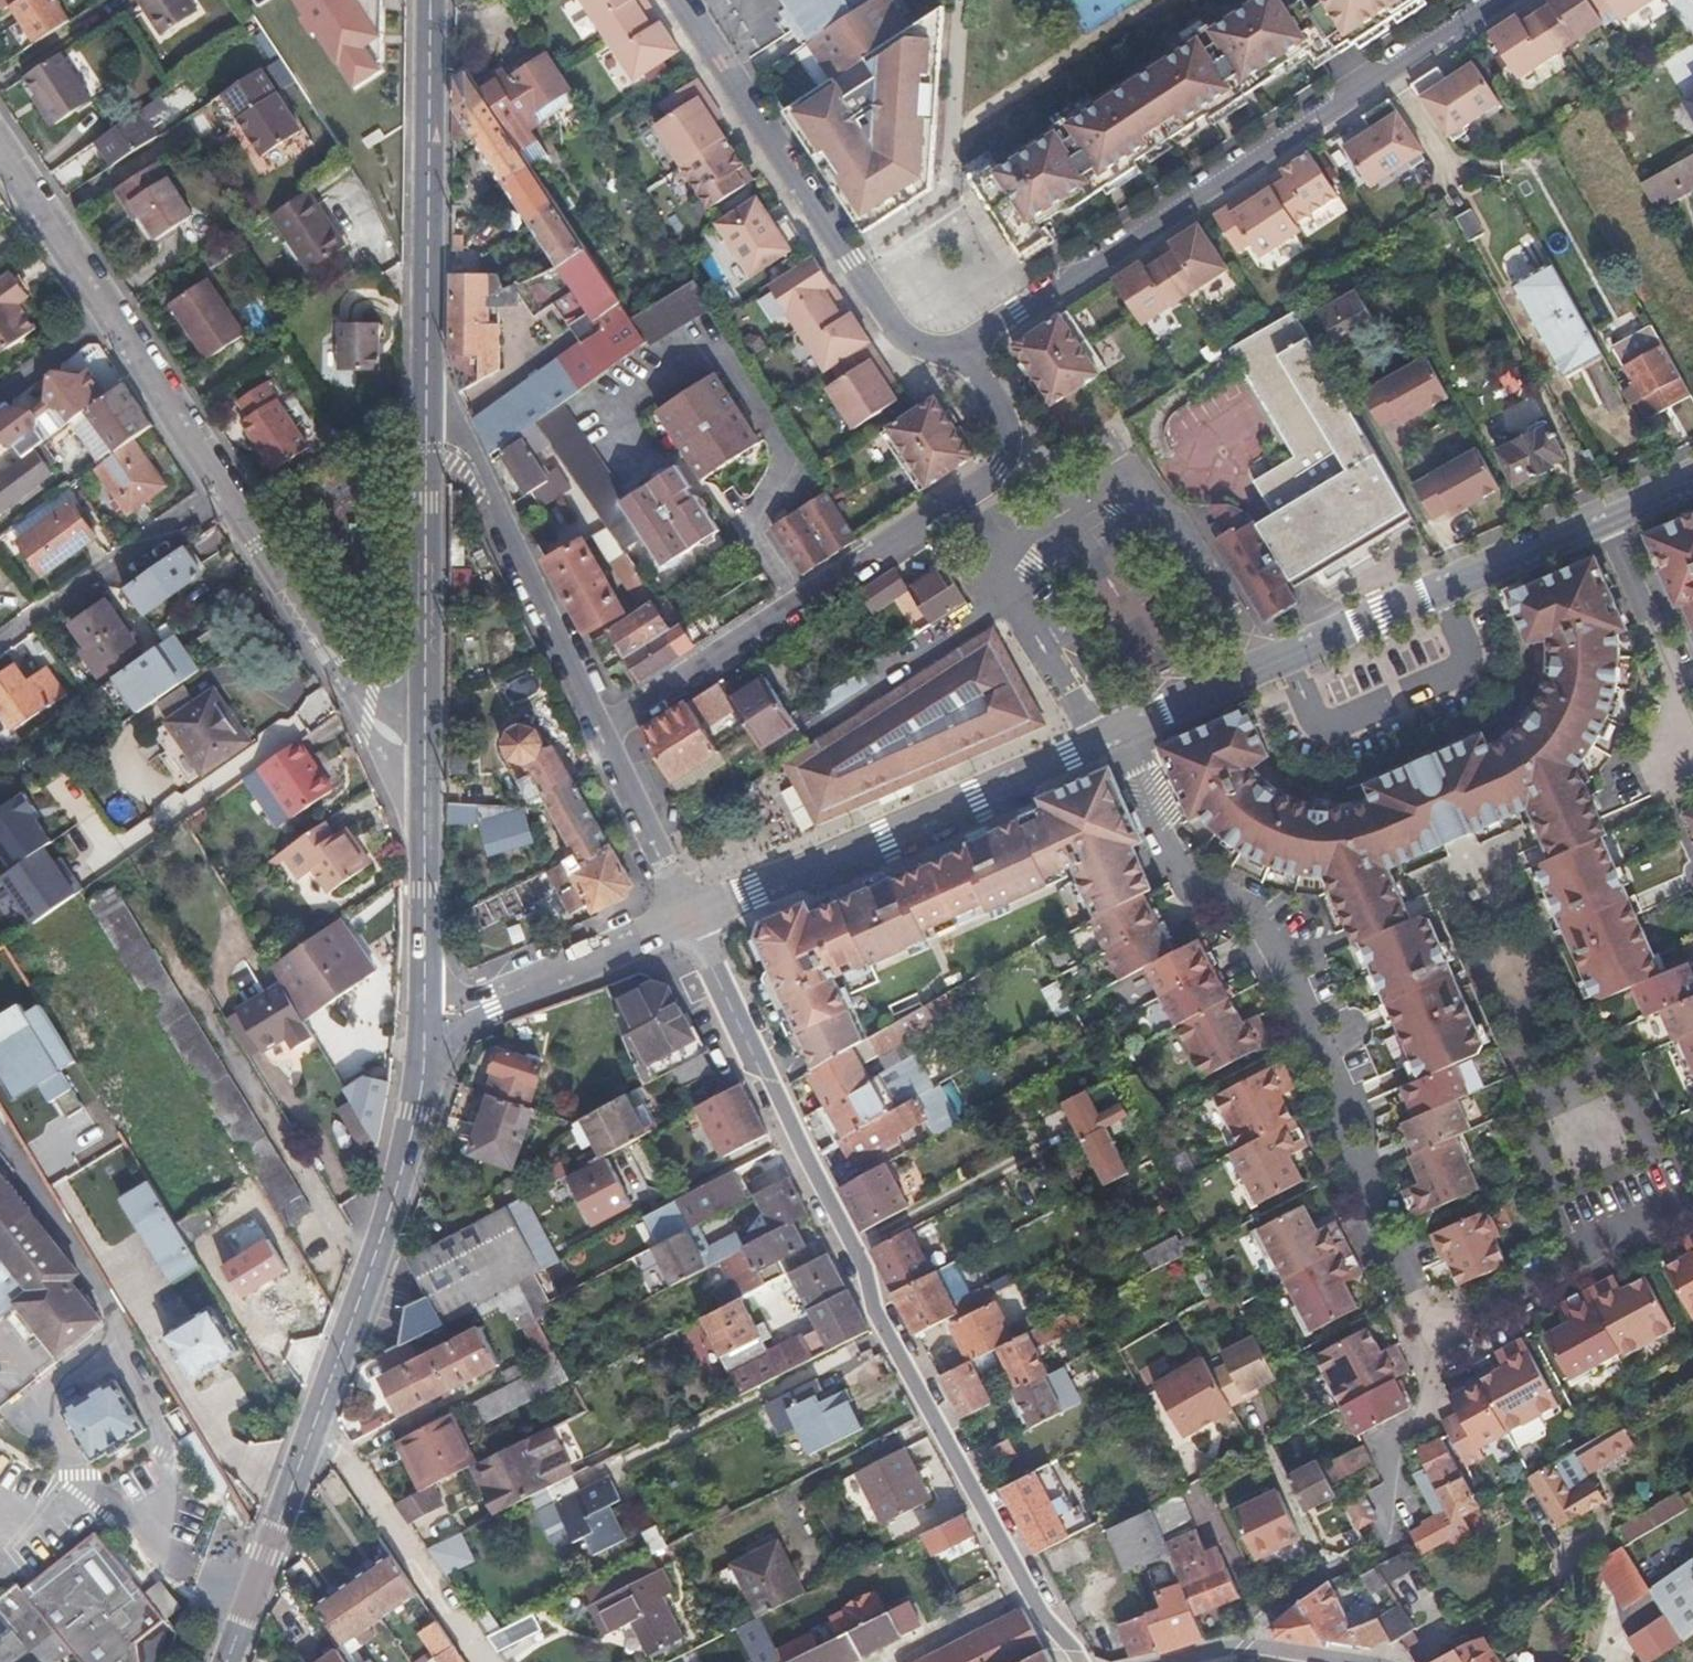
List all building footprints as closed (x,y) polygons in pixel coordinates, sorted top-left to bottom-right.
[(5,10),(12,5),(21,0),(0,0),(0,3),(5,10)] [(57,0),(21,0),(12,5),(25,25),(37,43),(71,21),(57,0)] [(147,0),(146,0),(141,3),(163,36),(169,33),(147,0)] [(191,0),(147,0),(169,33),(199,13),(191,0)] [(352,92),(379,74),(381,0),(290,0),(352,92)] [(608,37),(652,8),(646,0),(583,0),(608,37)] [(785,5),(782,6),(793,23),(796,21),(809,41),(873,0),(782,0),(785,5)] [(865,233),(915,200),(911,193),(919,189),(932,189),(936,125),(928,124),(932,69),(940,69),(944,6),(911,28),(893,0),(873,0),(809,41),(808,42),(833,80),(792,107),(785,111),(807,144),(865,233)] [(1338,48),(1306,0),(1261,0),(1238,15),(1234,8),(1168,52),(1172,58),(1100,106),(1095,99),(1053,127),(1057,133),(1002,170),(989,151),(966,166),(977,182),(1027,258),(1051,243),(1039,225),(1052,217),(1313,46),(1322,59),(1338,48)] [(1338,48),(1355,37),(1358,41),(1368,34),(1370,27),(1380,21),(1383,25),(1421,0),(1306,0),(1338,48)] [(1532,6),(1561,50),(1604,23),(1599,16),(1589,0),(1541,0),(1532,6)] [(1653,0),(1589,0),(1599,16),(1612,7),(1621,21),(1653,0)] [(1504,24),(1490,34),(1492,38),(1519,78),(1561,50),(1532,6),(1504,24)] [(670,36),(652,8),(608,37),(635,80),(676,53),(680,51),(670,36)] [(545,47),(521,62),(526,70),(549,55),(545,47)] [(93,101),(62,53),(25,77),(56,125),(93,101)] [(579,100),(549,55),(526,70),(521,62),(495,79),(496,82),(480,92),(521,152),(537,141),(531,132),(542,125),(545,131),(558,123),(554,116),(558,114),(571,135),(588,125),(574,103),(579,100)] [(1448,137),(1501,103),(1474,62),(1447,80),(1439,67),(1413,84),(1448,137)] [(212,102),(227,126),(239,119),(248,133),(264,157),(302,133),(262,70),(212,102)] [(472,134),(504,186),(532,167),(521,152),(480,92),(467,71),(455,80),(455,141),(472,134)] [(698,79),(660,103),(669,117),(655,125),(682,166),(722,140),(726,138),(716,123),(724,118),(715,105),(698,79)] [(168,108),(160,98),(95,142),(111,167),(156,138),(146,123),(168,108)] [(1372,187),(1425,153),(1390,99),(1364,117),(1372,129),(1345,147),(1372,187)] [(726,138),(722,140),(682,166),(710,209),(754,180),(735,152),(726,138)] [(548,157),(537,141),(521,152),(532,167),(532,168),(548,157)] [(1296,161),(1268,180),(1273,187),(1297,224),(1339,196),(1313,155),(1310,152),(1296,161)] [(1692,191),(1692,156),(1642,184),(1657,211),(1692,191)] [(195,216),(159,162),(115,190),(125,206),(131,202),(140,216),(148,228),(157,241),(195,216)] [(504,186),(560,268),(587,250),(532,168),(532,167),(504,186)] [(1241,197),(1214,215),(1238,253),(1251,244),(1260,257),(1301,231),(1297,224),(1273,187),(1258,197),(1253,189),(1241,197)] [(327,218),(309,191),(272,216),(311,272),(342,250),(347,247),(327,218)] [(752,277),(805,242),(788,216),(776,224),(758,197),(717,224),(752,277)] [(140,216),(131,202),(125,206),(134,220),(140,216)] [(1473,209),(1462,215),(1475,239),(1485,233),(1473,209)] [(1462,215),(1457,218),(1470,242),(1475,239),(1462,215)] [(1184,234),(1157,252),(1186,297),(1228,269),(1201,228),(1199,225),(1184,234)] [(453,236),(453,251),(462,251),(463,236),(453,236)] [(1515,288),(1547,270),(1530,240),(1498,257),(1515,288)] [(581,390),(647,342),(621,303),(622,302),(587,250),(560,268),(559,268),(518,285),(516,286),(505,290),(500,278),(499,275),(485,275),(453,274),(452,356),(459,389),(461,393),(501,370),(502,318),(491,318),(491,306),(502,306),(519,305),(519,293),(536,318),(555,304),(581,343),(559,359),(559,358),(474,420),(491,456),(499,448),(538,422),(565,405),(581,391),(581,390)] [(1186,297),(1157,252),(1129,271),(1114,280),(1117,284),(1134,310),(1143,324),(1186,297)] [(770,286),(798,328),(843,299),(824,271),(815,257),(811,259),(770,286)] [(1602,353),(1554,266),(1517,287),(1564,375),(1602,353)] [(37,329),(27,315),(19,304),(24,301),(30,297),(21,285),(12,273),(0,282),(0,356),(37,329)] [(500,278),(505,290),(516,286),(510,273),(500,278)] [(246,335),(208,279),(174,302),(193,330),(189,332),(208,360),(246,335)] [(650,346),(712,308),(695,281),(632,319),(648,342),(650,346)] [(1379,328),(1358,291),(1320,312),(1341,350),(1379,328)] [(798,328),(826,370),(833,366),(867,344),(870,341),(861,327),(843,299),(798,328)] [(32,312),(24,301),(19,304),(27,315),(32,312)] [(193,330),(174,302),(170,305),(189,332),(193,330)] [(491,318),(502,318),(502,306),(491,306),(491,318)] [(1088,340),(1069,310),(1024,340),(1014,346),(1034,375),(1043,369),(1088,340)] [(1295,313),(1231,349),(1253,385),(1286,441),(1296,457),(1255,481),(1275,514),(1257,525),(1289,579),(1291,582),(1309,571),(1410,511),(1311,338),(1310,339),(1295,313)] [(380,372),(380,324),(340,323),(339,371),(380,372)] [(1648,420),(1692,396),(1664,345),(1652,323),(1637,331),(1640,336),(1616,349),(1624,366),(1634,385),(1623,391),(1632,406),(1638,403),(1648,420)] [(1063,399),(1107,369),(1088,340),(1043,369),(1034,375),(1053,405),(1063,399)] [(855,429),(898,400),(889,386),(896,381),(888,368),(870,341),(867,344),(833,366),(841,379),(828,388),(855,429)] [(126,384),(100,344),(90,343),(76,354),(88,370),(82,375),(57,371),(49,376),(45,402),(34,410),(8,407),(1,412),(0,420),(0,449),(4,446),(17,448),(24,458),(36,450),(47,441),(39,432),(40,419),(52,410),(64,413),(72,423),(87,412),(98,404),(95,399),(100,396),(103,400),(126,384)] [(1364,394),(1383,429),(1401,419),(1403,424),(1452,397),(1430,357),(1364,394)] [(704,480),(761,443),(742,415),(738,418),(732,408),(736,405),(716,374),(659,411),(704,480)] [(134,440),(154,425),(126,384),(103,400),(98,404),(87,412),(117,453),(134,440)] [(310,448),(267,384),(239,402),(249,418),(242,422),(259,448),(275,471),(310,448)] [(955,427),(936,397),(926,404),(882,433),(902,462),(945,433),(955,427)] [(742,415),(747,412),(741,402),(736,405),(732,408),(738,418),(742,415)] [(608,528),(623,551),(644,538),(622,503),(627,499),(565,405),(538,422),(553,444),(566,464),(593,505),(600,515),(608,528)] [(71,424),(72,423),(64,413),(52,410),(40,419),(39,432),(47,441),(71,424)] [(100,465),(117,453),(87,412),(72,423),(71,424),(100,465)] [(1532,432),(1533,434),(1499,451),(1516,485),(1554,467),(1553,465),(1565,459),(1548,424),(1543,420),(1533,424),(1532,432)] [(542,508),(563,494),(577,515),(578,514),(593,505),(566,464),(546,476),(533,457),(553,444),(538,422),(499,448),(529,494),(532,493),(542,508)] [(965,463),(975,456),(955,427),(945,433),(902,462),(921,491),(965,463)] [(129,515),(168,486),(134,440),(117,453),(100,465),(95,469),(129,515)] [(24,458),(17,448),(4,446),(0,449),(0,476),(24,458)] [(1481,449),(1415,485),(1434,520),(1452,510),(1454,515),(1503,489),(1481,449)] [(36,450),(24,458),(0,476),(0,515),(55,475),(36,450)] [(678,466),(674,469),(688,490),(692,488),(678,466)] [(644,538),(664,568),(720,531),(697,496),(694,499),(688,490),(674,469),(627,499),(622,503),(644,538)] [(20,542),(73,503),(65,493),(12,532),(20,542)] [(800,510),(831,558),(857,541),(826,493),(800,510)] [(44,576),(98,537),(73,503),(20,542),(44,576)] [(1224,532),(1214,538),(1263,621),(1296,602),(1284,582),(1289,579),(1257,525),(1254,521),(1250,515),(1247,513),(1244,511),(1241,510),(1236,507),(1232,506),(1222,504),(1208,505),(1209,506),(1224,532)] [(585,525),(600,515),(593,505),(578,514),(585,525)] [(804,576),(831,558),(800,510),(773,527),(804,576)] [(611,563),(625,554),(623,551),(608,528),(594,537),(611,563)] [(1653,551),(1665,579),(1671,592),(1678,608),(1685,604),(1692,624),(1692,533),(1653,551)] [(589,635),(627,613),(586,541),(548,562),(589,635)] [(204,573),(185,547),(125,591),(144,617),(204,573)] [(611,563),(642,610),(654,603),(656,601),(625,554),(611,563)] [(1629,631),(1602,569),(1597,557),(1553,576),(1524,589),(1509,596),(1514,608),(1512,609),(1513,612),(1515,611),(1529,643),(1535,643),(1533,677),(1530,676),(1527,683),(1531,685),(1529,690),(1525,688),(1522,696),(1525,697),(1517,707),(1512,713),(1504,720),(1496,726),(1491,730),(1484,734),(1451,749),(1449,746),(1442,749),(1443,752),(1440,754),(1413,766),(1408,768),(1407,764),(1399,768),(1401,771),(1367,786),(1360,787),(1354,788),(1347,789),(1338,790),(1331,791),(1328,791),(1323,791),(1319,790),(1315,790),(1312,790),(1313,787),(1306,784),(1304,788),(1299,786),(1301,782),(1293,779),(1292,782),(1266,760),(1270,757),(1256,724),(1258,723),(1256,720),(1255,721),(1249,709),(1231,716),(1161,747),(1192,820),(1202,816),(1217,831),(1231,843),(1248,854),(1267,864),(1290,871),(1312,876),(1326,877),(1327,878),(1356,944),(1365,940),(1413,920),(1391,870),(1448,845),(1475,833),(1530,809),(1552,859),(1599,839),(1608,835),(1607,833),(1600,815),(1580,768),(1593,750),(1605,728),(1615,701),(1620,684),(1621,667),(1621,647),(1620,635),(1629,631)] [(932,625),(967,602),(944,566),(910,590),(932,625)] [(874,615),(910,590),(895,568),(859,592),(874,615)] [(137,644),(107,600),(72,625),(88,649),(83,653),(96,672),(137,644)] [(672,630),(654,603),(642,610),(611,631),(621,645),(629,658),(672,630)] [(682,624),(672,630),(629,658),(623,662),(638,685),(644,681),(697,646),(682,624)] [(813,819),(1044,718),(1039,710),(1025,683),(1017,668),(1003,642),(995,626),(784,764),(791,778),(776,787),(792,820),(809,812),(813,819)] [(1032,660),(1018,633),(1003,642),(1017,668),(1032,660)] [(160,699),(202,670),(176,634),(134,663),(160,699)] [(16,665),(0,676),(0,710),(15,730),(65,694),(47,669),(28,682),(16,665)] [(1033,679),(1025,665),(1017,668),(1025,683),(1033,679)] [(774,674),(734,696),(765,753),(805,731),(774,674)] [(1039,710),(1055,702),(1040,675),(1033,679),(1025,683),(1039,710)] [(731,702),(720,684),(689,704),(641,734),(657,758),(672,782),(713,756),(718,764),(756,740),(746,725),(715,746),(704,728),(701,724),(707,720),(712,727),(733,713),(728,706),(732,704),(731,702)] [(191,782),(249,742),(215,691),(156,731),(191,782)] [(297,704),(304,719),(327,708),(320,693),(297,704)] [(547,803),(550,808),(578,789),(577,786),(554,746),(545,751),(545,748),(546,744),(545,742),(545,739),(543,734),(542,733),(539,729),(537,728),(533,726),(530,724),(527,724),(525,724),(521,724),(518,725),(515,726),(512,728),(510,729),(508,732),(506,734),(505,736),(504,739),(503,743),(503,745),(503,747),(504,751),(506,755),(508,759),(510,761),(512,762),(514,764),(516,765),(519,766),(521,766),(524,766),(527,766),(531,775),(519,782),(531,804),(543,797),(547,803)] [(333,791),(299,741),(260,768),(295,817),(333,791)] [(823,1064),(865,1041),(837,978),(870,963),(872,967),(931,940),(1049,886),(1046,878),(1074,866),(1098,919),(1145,894),(1153,890),(1134,846),(1125,826),(1135,822),(1116,778),(1044,810),(814,913),(769,933),(763,947),(779,983),(774,986),(796,1036),(802,1034),(807,1046),(813,1043),(823,1064)] [(582,866),(611,847),(594,817),(599,815),(592,802),(587,804),(578,789),(550,808),(577,857),(582,866)] [(50,840),(23,797),(0,811),(0,860),(5,868),(50,840)] [(488,856),(535,843),(525,808),(478,807),(449,806),(448,824),(480,824),(488,856)] [(1684,815),(1692,836),(1692,811),(1684,815)] [(327,822),(323,816),(314,822),(300,832),(304,838),(281,854),(301,880),(313,871),(330,894),(372,865),(347,827),(336,835),(335,834),(327,822)] [(1125,826),(1134,846),(1144,841),(1135,822),(1125,826)] [(1660,976),(1599,839),(1552,859),(1541,864),(1538,875),(1591,997),(1602,1001),(1635,987),(1660,976)] [(43,847),(0,878),(0,880),(32,924),(75,892),(43,847)] [(634,886),(611,847),(582,866),(577,857),(566,863),(567,864),(571,873),(562,877),(569,891),(563,893),(572,913),(591,905),(595,912),(597,911),(629,897),(634,886)] [(558,868),(562,877),(571,873),(567,864),(558,868)] [(521,920),(508,931),(519,945),(566,907),(557,896),(542,908),(524,887),(505,902),(521,920)] [(287,1227),(312,1212),(114,888),(89,904),(256,1176),(268,1196),(287,1227)] [(1160,923),(1145,894),(1098,919),(1092,922),(1107,951),(1160,923)] [(453,939),(482,925),(473,908),(446,921),(453,939)] [(1365,940),(1425,1078),(1458,1063),(1483,1052),(1487,1041),(1434,920),(1423,915),(1413,920),(1365,940)] [(377,972),(341,920),(272,967),(282,985),(305,1023),(377,972)] [(1176,952),(1160,923),(1107,951),(1123,980),(1147,967),(1176,952)] [(1216,968),(1200,939),(1176,952),(1147,967),(1162,997),(1216,968)] [(1648,1017),(1662,1011),(1692,997),(1692,969),(1690,962),(1660,976),(1635,987),(1648,1017)] [(1231,998),(1216,968),(1162,997),(1178,1026),(1231,998)] [(640,974),(609,986),(616,1005),(654,983),(651,976),(640,974)] [(673,1072),(705,1055),(670,988),(654,983),(616,1005),(646,1086),(673,1072)] [(1045,991),(1059,1018),(1074,1009),(1059,984),(1045,991)] [(295,1050),(314,1038),(305,1023),(282,985),(238,1011),(238,1012),(262,1052),(263,1053),(287,1038),(295,1050)] [(810,1072),(820,1090),(862,1066),(879,1056),(910,1039),(958,1012),(948,994),(810,1072)] [(1675,1042),(1692,1034),(1692,997),(1662,1011),(1675,1042)] [(1204,1078),(1273,1042),(1258,1015),(1244,1022),(1241,1015),(1231,998),(1178,1026),(1177,1027),(1204,1078)] [(0,1016),(0,1065),(18,1095),(76,1060),(41,1004),(27,1013),(21,1003),(0,1016)] [(262,1052),(238,1012),(227,1019),(251,1058),(262,1052)] [(1692,1069),(1692,1034),(1675,1042),(1687,1067),(1691,1065),(1692,1069)] [(879,1056),(888,1071),(909,1059),(918,1054),(910,1039),(879,1056)] [(823,1064),(813,1043),(807,1046),(817,1067),(823,1064)] [(492,1095),(530,1108),(544,1066),(501,1050),(494,1069),(501,1071),(492,1095)] [(714,1072),(705,1055),(673,1072),(683,1089),(714,1072)] [(819,1109),(838,1142),(840,1140),(927,1091),(909,1059),(888,1071),(870,1081),(828,1104),(819,1109)] [(1213,1097),(1241,1149),(1295,1120),(1286,1104),(1279,1107),(1276,1100),(1283,1097),(1297,1089),(1296,1086),(1283,1061),(1213,1097)] [(1402,1088),(1416,1118),(1459,1099),(1471,1094),(1458,1063),(1425,1078),(1402,1088)] [(870,1081),(862,1066),(820,1090),(828,1104),(870,1081)] [(968,1068),(939,1084),(948,1099),(960,1121),(984,1108),(971,1086),(976,1083),(968,1068)] [(379,1144),(390,1083),(366,1077),(345,1089),(379,1144)] [(1064,1104),(1106,1185),(1130,1172),(1107,1128),(1129,1116),(1109,1080),(1064,1104)] [(743,1084),(698,1107),(725,1159),(770,1136),(743,1084)] [(840,1140),(852,1161),(879,1146),(881,1151),(900,1141),(898,1137),(931,1119),(926,1111),(948,1099),(939,1084),(927,1091),(840,1140)] [(648,1133),(660,1127),(640,1089),(628,1095),(648,1133)] [(530,1108),(492,1095),(474,1148),(511,1161),(530,1108)] [(622,1147),(648,1133),(628,1095),(602,1108),(622,1147)] [(1404,1123),(1417,1154),(1458,1136),(1472,1130),(1459,1099),(1416,1118),(1404,1123)] [(603,1157),(622,1147),(602,1108),(583,1119),(603,1157)] [(594,1161),(603,1157),(583,1119),(574,1123),(594,1161)] [(1231,1154),(1259,1206),(1305,1181),(1295,1164),(1291,1157),(1309,1147),(1295,1120),(1241,1149),(1231,1154)] [(1403,1191),(1415,1218),(1481,1189),(1458,1136),(1417,1154),(1410,1157),(1418,1176),(1425,1172),(1428,1180),(1421,1183),(1403,1191)] [(632,1205),(607,1159),(569,1180),(594,1226),(632,1205)] [(909,1208),(886,1163),(840,1189),(862,1230),(863,1233),(909,1208)] [(1425,1172),(1418,1176),(1421,1183),(1428,1180),(1425,1172)] [(101,1319),(70,1280),(79,1273),(0,1173),(0,1317),(17,1301),(59,1353),(101,1319)] [(736,1206),(747,1200),(733,1174),(647,1218),(661,1244),(690,1229),(736,1206)] [(795,1224),(810,1216),(791,1178),(747,1200),(736,1206),(742,1217),(732,1222),(739,1235),(711,1249),(714,1253),(705,1258),(690,1229),(661,1244),(654,1248),(673,1286),(709,1268),(723,1261),(746,1249),(745,1246),(794,1221),(795,1224)] [(176,1226),(148,1181),(122,1197),(175,1281),(201,1265),(188,1244),(176,1226)] [(521,1230),(536,1222),(524,1199),(509,1207),(521,1230)] [(1314,1223),(1304,1205),(1258,1229),(1285,1281),(1350,1247),(1337,1223),(1336,1221),(1318,1230),(1314,1223)] [(206,1207),(176,1226),(188,1244),(218,1226),(206,1207)] [(536,1275),(541,1272),(508,1208),(409,1260),(428,1296),(408,1307),(401,1346),(445,1325),(445,1324),(478,1306),(499,1295),(520,1284),(536,1275)] [(1456,1264),(1464,1283),(1507,1264),(1496,1239),(1501,1236),(1489,1209),(1431,1235),(1432,1237),(1443,1261),(1453,1257),(1460,1254),(1463,1261),(1456,1264)] [(778,1262),(807,1247),(795,1224),(794,1221),(745,1246),(746,1249),(723,1261),(734,1283),(715,1293),(723,1308),(742,1298),(785,1276),(778,1262)] [(541,1269),(557,1261),(536,1222),(521,1230),(541,1269)] [(872,1250),(895,1294),(934,1274),(911,1230),(872,1250)] [(1682,1239),(1690,1253),(1692,1259),(1692,1232),(1682,1239)] [(1177,1237),(1145,1254),(1154,1270),(1199,1247),(1193,1235),(1180,1241),(1177,1237)] [(287,1270),(269,1241),(225,1269),(243,1297),(287,1270)] [(791,1273),(814,1261),(807,1247),(778,1262),(785,1276),(791,1273)] [(1364,1274),(1350,1247),(1285,1281),(1312,1333),(1359,1308),(1350,1291),(1346,1283),(1364,1274)] [(791,1273),(811,1311),(850,1290),(831,1253),(814,1261),(791,1273)] [(1692,1261),(1692,1259),(1690,1253),(1683,1257),(1687,1264),(1692,1261)] [(1463,1261),(1460,1254),(1453,1257),(1456,1264),(1463,1261)] [(1687,1264),(1683,1257),(1665,1267),(1692,1317),(1692,1261),(1687,1264)] [(916,1336),(1006,1290),(1002,1283),(994,1287),(986,1272),(967,1282),(957,1262),(934,1274),(895,1294),(916,1336)] [(1221,1292),(1210,1270),(1198,1277),(1210,1299),(1221,1292)] [(550,1302),(536,1275),(520,1284),(535,1310),(550,1302)] [(1625,1358),(1675,1330),(1646,1276),(1628,1286),(1632,1293),(1625,1297),(1621,1290),(1613,1275),(1587,1290),(1622,1352),(1625,1358)] [(559,1359),(534,1311),(535,1310),(520,1284),(499,1295),(504,1304),(514,1321),(515,1320),(522,1329),(525,1327),(548,1365),(559,1359)] [(1632,1293),(1628,1286),(1621,1290),(1625,1297),(1632,1293)] [(859,1309),(850,1290),(811,1311),(820,1329),(859,1309)] [(1570,1380),(1622,1352),(1587,1290),(1561,1304),(1571,1321),(1574,1328),(1567,1332),(1564,1325),(1545,1335),(1570,1380)] [(1228,1301),(1222,1291),(1221,1292),(1210,1299),(1207,1300),(1212,1310),(1228,1301)] [(484,1316),(504,1304),(499,1295),(478,1306),(484,1316)] [(722,1358),(762,1337),(755,1323),(742,1298),(723,1308),(677,1331),(687,1351),(704,1342),(713,1360),(721,1356),(722,1358)] [(1030,1332),(1047,1324),(1042,1314),(1010,1330),(997,1303),(953,1324),(964,1347),(941,1358),(949,1374),(973,1362),(999,1349),(1031,1333),(1030,1332)] [(240,1352),(212,1306),(164,1335),(192,1381),(240,1352)] [(782,1375),(870,1330),(859,1309),(820,1329),(769,1355),(780,1375),(782,1374),(782,1375)] [(999,1349),(1019,1389),(1050,1374),(1037,1348),(1082,1325),(1074,1310),(1047,1324),(1030,1332),(1031,1333),(999,1349)] [(764,1318),(755,1323),(762,1337),(771,1332),(764,1318)] [(1567,1332),(1574,1328),(1571,1321),(1564,1325),(1567,1332)] [(1316,1354),(1344,1406),(1397,1379),(1411,1371),(1398,1346),(1396,1344),(1382,1352),(1378,1345),(1369,1327),(1316,1354)] [(403,1416),(500,1366),(480,1328),(383,1378),(403,1416)] [(1227,1363),(1212,1372),(1232,1407),(1248,1399),(1245,1394),(1258,1388),(1277,1378),(1256,1336),(1222,1353),(1227,1363)] [(1510,1434),(1560,1406),(1523,1337),(1496,1352),(1504,1366),(1508,1373),(1500,1377),(1497,1370),(1479,1379),(1510,1434)] [(636,1383),(689,1356),(682,1345),(659,1357),(657,1354),(629,1369),(636,1383)] [(741,1395),(780,1375),(769,1355),(731,1375),(741,1395)] [(1212,1372),(1203,1357),(1155,1385),(1185,1438),(1233,1410),(1232,1407),(1212,1372)] [(467,1406),(478,1427),(569,1380),(559,1359),(548,1365),(531,1374),(510,1384),(467,1406)] [(992,1402),(973,1362),(949,1374),(942,1377),(964,1416),(992,1402)] [(504,1373),(510,1384),(531,1374),(524,1363),(504,1373)] [(1500,1377),(1508,1373),(1504,1366),(1497,1370),(1500,1377)] [(1015,1390),(1033,1428),(1080,1404),(1063,1368),(1050,1374),(1019,1389),(1015,1390)] [(811,1455),(866,1428),(851,1400),(853,1399),(848,1389),(829,1398),(819,1378),(765,1405),(780,1437),(798,1428),(811,1455)] [(1343,1406),(1358,1436),(1360,1435),(1411,1408),(1397,1379),(1344,1406),(1343,1406)] [(1481,1450),(1510,1434),(1479,1379),(1450,1396),(1460,1414),(1443,1423),(1450,1435),(1469,1467),(1485,1458),(1481,1450)] [(115,1381),(64,1412),(95,1461),(146,1430),(115,1381)] [(1260,1392),(1258,1388),(1245,1394),(1248,1399),(1260,1392)] [(478,1464),(479,1464),(454,1414),(400,1440),(425,1490),(473,1467),(478,1464)] [(1641,1429),(1634,1418),(1624,1424),(1630,1435),(1641,1429)] [(1590,1473),(1636,1445),(1630,1435),(1624,1424),(1532,1478),(1561,1527),(1606,1500),(1590,1473)] [(1416,1474),(1439,1515),(1445,1528),(1481,1508),(1442,1438),(1418,1451),(1427,1468),(1416,1474)] [(1018,1455),(1010,1439),(982,1453),(991,1469),(1018,1455)] [(420,1492),(425,1490),(400,1440),(395,1443),(420,1492)] [(553,1486),(529,1440),(479,1464),(478,1464),(501,1512),(549,1488),(553,1486)] [(1364,1445),(1323,1466),(1332,1484),(1374,1462),(1364,1445)] [(885,1525),(932,1501),(905,1449),(858,1472),(885,1525)] [(1323,1466),(1320,1461),(1289,1478),(1306,1510),(1338,1494),(1332,1484),(1323,1466)] [(1051,1463),(1036,1472),(1052,1501),(1067,1494),(1051,1463)] [(496,1514),(501,1512),(478,1464),(473,1467),(496,1514)] [(1002,1490),(1036,1555),(1091,1525),(1081,1505),(1074,1509),(1067,1494),(1052,1501),(1036,1472),(1002,1490)] [(596,1555),(628,1540),(611,1506),(622,1500),(612,1479),(583,1494),(573,1476),(553,1486),(549,1488),(576,1543),(587,1537),(596,1555)] [(1302,1538),(1278,1490),(1234,1512),(1257,1559),(1294,1541),(1302,1538)] [(1180,1491),(1152,1507),(1152,1510),(1172,1557),(1183,1584),(1196,1615),(1241,1597),(1227,1564),(1226,1565),(1222,1554),(1201,1561),(1198,1550),(1204,1546),(1180,1491)] [(1692,1506),(1692,1495),(1692,1492),(1683,1498),(1680,1493),(1649,1511),(1658,1527),(1692,1506)] [(1348,1501),(1362,1527),(1375,1520),(1362,1494),(1348,1501)] [(1111,1529),(1133,1575),(1172,1557),(1152,1510),(1111,1529)] [(1631,1543),(1658,1527),(1649,1511),(1621,1526),(1631,1543)] [(975,1536),(964,1514),(923,1535),(934,1557),(975,1536)] [(1445,1528),(1439,1515),(1422,1525),(1423,1527),(1412,1533),(1419,1545),(1447,1530),(1445,1528)] [(668,1546),(658,1526),(643,1533),(653,1554),(668,1546)] [(81,1661),(170,1661),(179,1637),(157,1610),(173,1597),(161,1582),(145,1594),(96,1532),(22,1590),(72,1651),(81,1661)] [(464,1532),(432,1548),(447,1578),(479,1562),(464,1532)] [(805,1594),(779,1542),(734,1565),(760,1617),(805,1594)] [(1650,1589),(1623,1547),(1608,1556),(1604,1575),(1625,1609),(1651,1593),(1652,1592),(1650,1589)] [(381,1619),(420,1593),(393,1554),(354,1580),(381,1619)] [(626,1588),(660,1571),(651,1555),(617,1572),(626,1588)] [(1579,1578),(1601,1586),(1604,1575),(1608,1556),(1579,1578)] [(1644,1661),(1654,1661),(1684,1642),(1682,1639),(1692,1631),(1692,1559),(1650,1589),(1652,1592),(1651,1593),(1665,1614),(1628,1639),(1644,1661)] [(649,1656),(685,1638),(664,1598),(676,1591),(664,1568),(660,1571),(626,1588),(617,1572),(584,1589),(593,1605),(588,1607),(603,1637),(633,1622),(649,1656)] [(1385,1584),(1376,1568),(1362,1576),(1371,1592),(1385,1584)] [(381,1619),(354,1580),(316,1606),(343,1645),(381,1619)] [(1300,1602),(1309,1615),(1323,1640),(1331,1642),(1375,1649),(1389,1640),(1392,1644),(1399,1639),(1416,1629),(1400,1604),(1379,1618),(1352,1629),(1340,1601),(1330,1581),(1300,1602)] [(1119,1624),(1132,1658),(1161,1650),(1162,1653),(1206,1639),(1196,1615),(1183,1584),(1157,1593),(1164,1609),(1119,1624)] [(72,1651),(22,1590),(18,1585),(0,1599),(0,1613),(12,1628),(38,1660),(40,1661),(51,1661),(72,1651)] [(922,1627),(910,1602),(885,1614),(875,1594),(846,1609),(848,1612),(832,1620),(841,1636),(818,1648),(812,1634),(777,1651),(783,1661),(853,1661),(922,1627)] [(1271,1627),(1278,1638),(1330,1647),(1331,1642),(1323,1640),(1309,1615),(1300,1602),(1271,1627)] [(1047,1648),(1022,1606),(914,1661),(1054,1661),(1047,1648)] [(475,1618),(488,1637),(502,1630),(487,1610),(475,1618)] [(12,1628),(0,1613),(0,1638),(12,1628)] [(499,1652),(542,1630),(534,1614),(502,1630),(488,1637),(499,1652)] [(454,1645),(439,1620),(422,1631),(439,1655),(436,1657),(439,1661),(466,1661),(454,1645)] [(12,1628),(0,1638),(0,1661),(1,1661),(36,1661),(38,1660),(12,1628)] [(1423,1645),(1415,1634),(1401,1643),(1408,1654),(1423,1645)] [(1492,1646),(1486,1637),(1473,1640),(1434,1661),(1503,1661),(1492,1646)] [(337,1647),(317,1661),(348,1661),(337,1647)]
